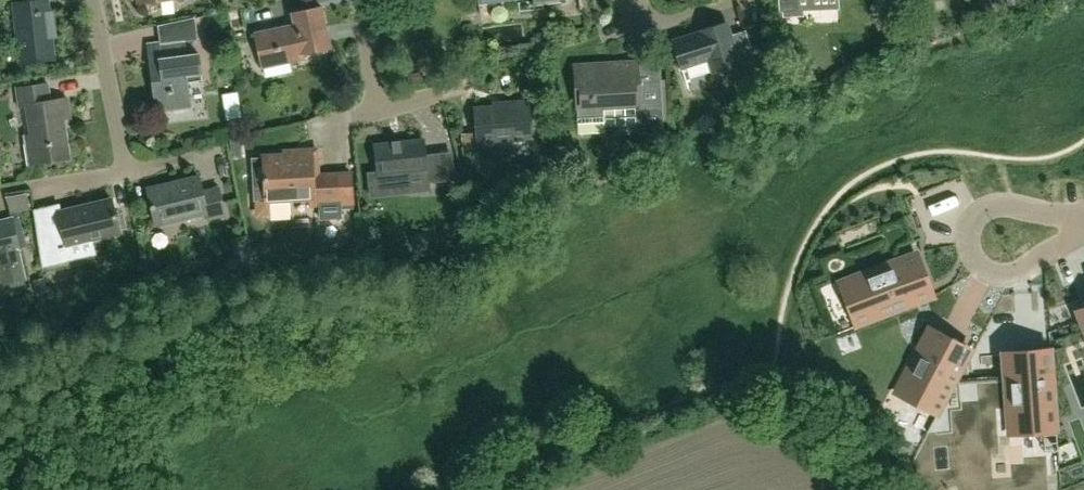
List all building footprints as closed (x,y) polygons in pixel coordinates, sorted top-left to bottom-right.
[(54,59),(48,7),(48,0),(30,0),(13,2),(20,63),(54,59)] [(781,11),(799,10),(799,0),(780,0),(781,11)] [(302,54),(331,47),(329,38),(321,7),(292,14),(295,25),(254,34),(262,68),(303,58),(302,54)] [(187,55),(185,41),(197,39),(194,18),(158,26),(159,34),(160,43),(147,44),(149,54),(156,110),(191,106),(187,75),(201,73),(199,53),(187,55)] [(673,42),(682,69),(708,60),(713,73),(754,59),(744,30),(739,32),(731,35),(726,22),(699,31),(700,32),(695,34),(673,42)] [(639,85),(638,65),(638,63),(575,67),(577,108),(579,132),(605,130),(605,126),(604,107),(640,104),(641,124),(664,123),(662,83),(651,84),(639,85)] [(28,163),(34,162),(67,158),(62,118),(69,117),(67,99),(51,101),(50,90),(49,82),(15,87),(18,109),(28,108),(31,134),(24,135),(28,163)] [(474,109),(476,132),(478,154),(497,153),(496,140),(531,137),(529,102),(501,104),(501,107),(474,109)] [(395,145),(394,143),(376,145),(379,173),(370,174),(372,196),(398,194),(397,189),(407,187),(405,172),(427,170),(428,183),(429,183),(441,181),(438,155),(425,156),(424,141),(411,142),(410,140),(400,141),(401,144),(395,145)] [(291,215),(290,199),(310,198),(311,205),(341,204),(340,173),(331,174),(314,175),(313,154),(263,157),(263,165),(253,166),(256,217),(291,215)] [(203,191),(199,177),(155,187),(148,189),(156,224),(206,213),(207,218),(225,214),(219,187),(211,189),(203,191)] [(44,229),(52,265),(73,260),(69,245),(120,232),(112,201),(58,214),(61,225),(53,227),(44,229)] [(14,225),(8,226),(0,227),(1,229),(0,229),(0,269),(4,289),(24,285),(18,254),(20,254),(14,225)] [(897,247),(901,258),(915,253),(910,241),(897,247)] [(895,275),(891,266),(868,275),(871,284),(844,294),(856,325),(856,326),(934,297),(921,264),(895,275)] [(918,378),(907,399),(927,409),(928,408),(939,414),(971,351),(960,346),(960,344),(950,339),(940,334),(928,358),(921,355),(911,374),(918,378)] [(1056,433),(1050,351),(1003,355),(1009,437),(1056,433)]
